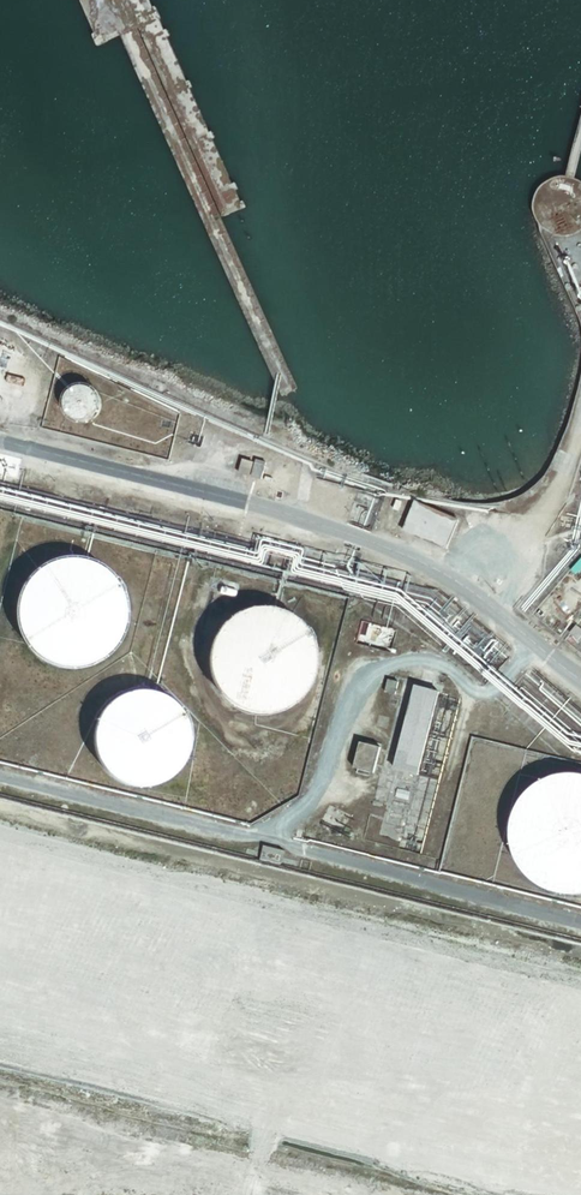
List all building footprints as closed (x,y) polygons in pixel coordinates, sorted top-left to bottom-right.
[(97,420),(99,417),(101,413),(103,409),(103,406),(103,402),(102,398),(100,394),(98,391),(95,389),(91,387),(88,386),(84,385),(80,385),(77,386),(73,388),(70,390),(67,393),(65,396),(64,400),(63,404),(64,408),(65,411),(66,415),(68,418),(71,421),(75,423),(79,424),(82,425),(86,425),(90,424),(94,422),(97,420)] [(254,465),(244,462),(241,473),(250,476),(254,465)] [(261,482),(266,469),(257,466),(252,480),(261,482)] [(405,504),(400,503),(397,511),(402,513),(405,504)] [(436,512),(417,504),(404,533),(447,552),(460,523),(443,515),(444,511),(438,508),(436,512)] [(47,567),(34,577),(27,585),(22,595),(19,610),(19,621),(23,635),(28,644),(38,655),(47,661),(56,665),(66,667),(82,667),(93,664),(106,655),(113,648),(121,635),(124,625),(126,614),(124,604),(119,589),(113,580),(102,570),(88,563),(77,561),(67,561),(57,563),(47,567)] [(246,612),(235,618),(227,624),(217,636),(212,646),(210,655),(210,671),(215,686),(220,695),(228,703),(236,709),(251,715),(261,717),(271,716),(281,713),(290,709),(299,702),(306,695),(311,686),(315,676),(316,666),(316,656),(313,645),(306,631),(299,624),(286,615),(276,611),(266,610),(256,610),(246,612)] [(579,628),(573,636),(580,642),(580,629),(579,628)] [(399,685),(388,683),(385,695),(396,697),(399,685)] [(439,694),(416,688),(395,771),(418,777),(439,694)] [(128,695),(115,701),(108,707),(102,715),(96,728),(94,737),(94,747),(96,755),(100,764),(106,772),(116,781),(124,786),(133,788),(142,789),(151,788),(164,784),(172,778),(179,771),(187,759),(190,745),(190,735),(188,727),(182,714),(176,707),(169,701),(161,697),(147,693),(133,694),(128,695)] [(381,749),(361,744),(355,770),(375,775),(381,749)] [(541,784),(531,791),(524,800),(518,810),(515,821),(513,833),(515,850),(520,862),(525,871),(534,880),(548,889),(559,893),(576,895),(580,894),(580,775),(576,774),(565,775),(554,778),(541,784)] [(410,794),(397,791),(395,799),(408,802),(410,794)] [(283,853),(264,848),(261,861),(280,865),(283,853)]
